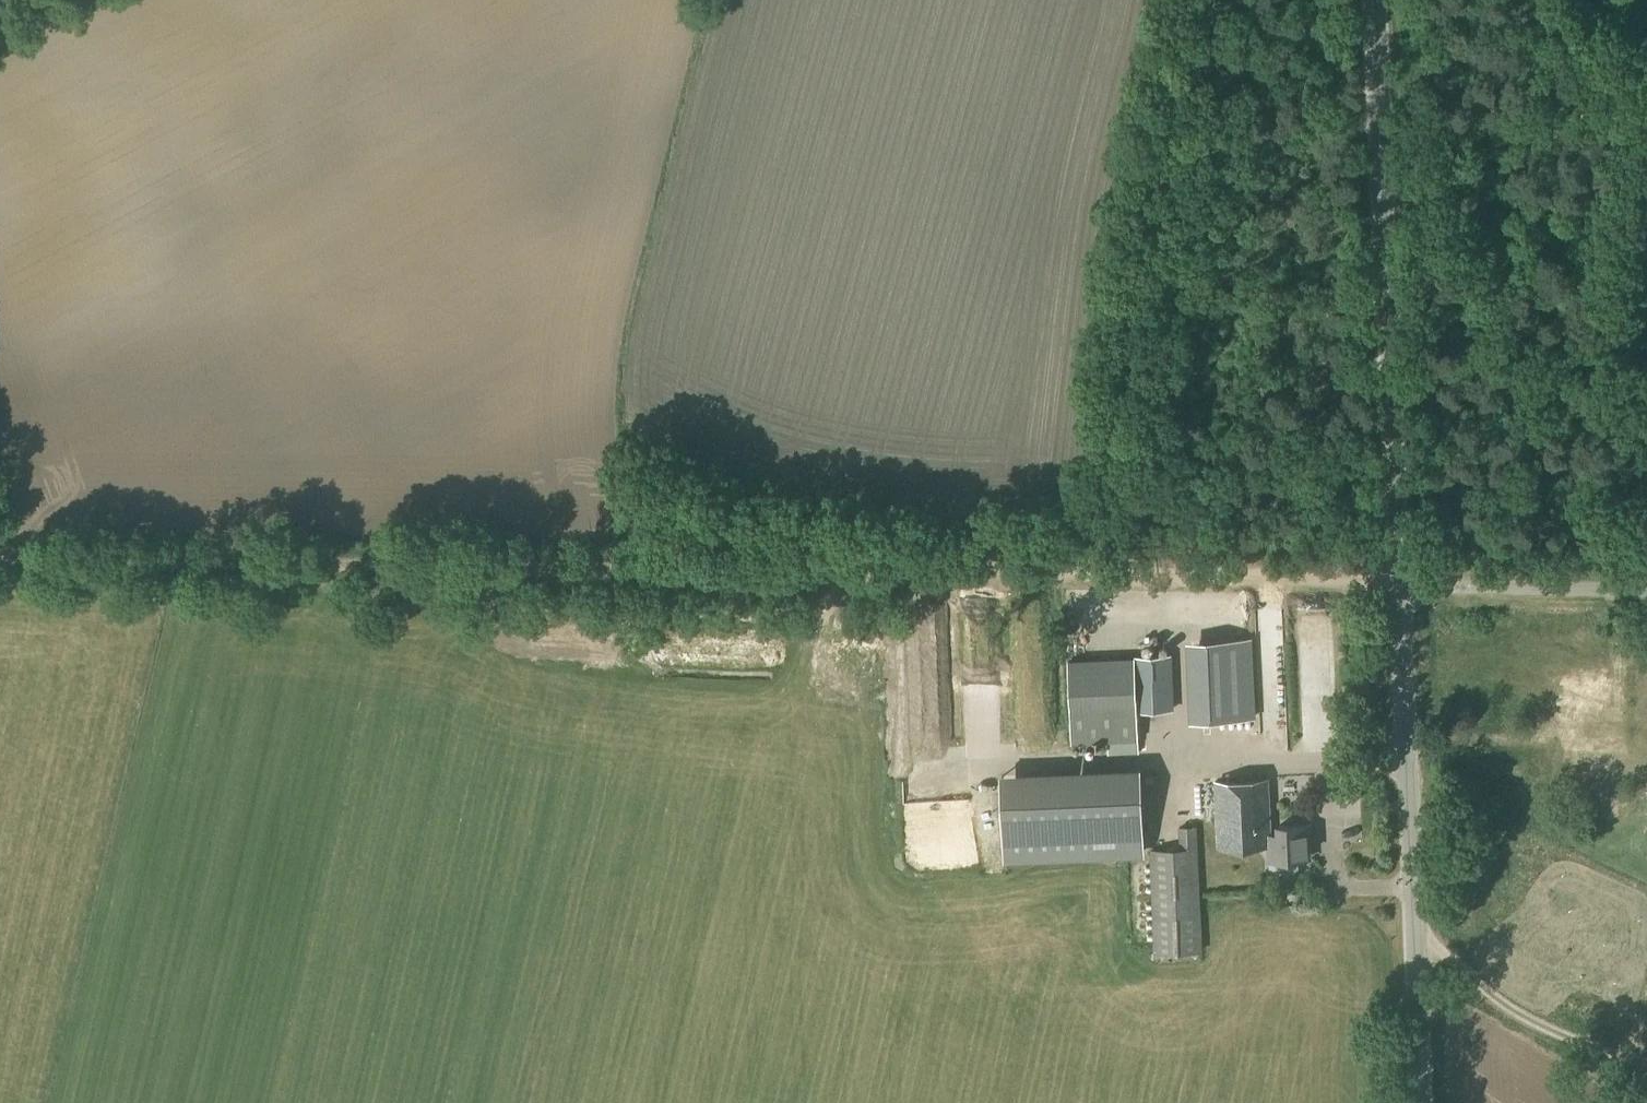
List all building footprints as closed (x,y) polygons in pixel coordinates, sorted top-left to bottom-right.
[(1251,719),(1249,653),(1210,655),(1212,721),(1251,719)] [(1139,713),(1175,711),(1173,671),(1172,654),(1162,654),(1137,656),(1139,713)] [(1108,754),(1139,753),(1136,657),(1069,659),(1072,743),(1107,741),(1108,754)] [(1570,677),(1570,688),(1610,688),(1610,677),(1570,677)] [(1141,769),(1002,776),(1006,863),(1145,857),(1141,769)] [(1270,835),(1268,780),(1216,782),(1219,847),(1269,845),(1270,835)] [(1270,835),(1269,845),(1270,860),(1309,858),(1308,824),(1279,826),(1279,834),(1270,835)] [(1155,954),(1204,952),(1198,826),(1179,827),(1181,848),(1151,850),(1155,954)]
